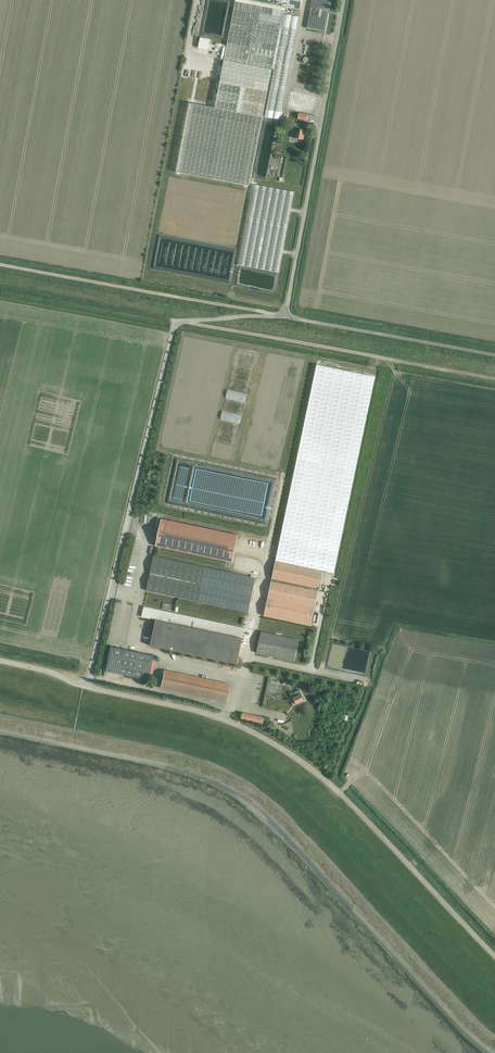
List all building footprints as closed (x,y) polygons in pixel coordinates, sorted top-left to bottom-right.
[(176,172),(177,172),(180,173),(245,185),(247,185),(249,186),(262,118),(267,91),(271,70),(274,71),(266,117),(279,119),(299,17),(285,14),(286,7),(300,10),(302,0),(236,0),(225,56),(224,62),(220,82),(215,108),(189,103),(176,172)] [(307,28),(325,32),(331,0),(312,0),(307,28)] [(206,50),(209,39),(198,37),(196,48),(206,50)] [(303,140),(305,130),(302,129),(303,124),(294,122),(292,129),(294,129),(294,132),(296,133),(295,138),(303,140)] [(279,273),(294,192),(253,184),(237,265),(279,273)] [(317,365),(276,561),(323,570),(334,573),(375,377),(317,365)] [(245,393),(225,388),(223,397),(243,402),(245,393)] [(237,424),(239,414),(220,410),(218,419),(237,424)] [(156,546),(233,562),(238,535),(162,519),(156,546)] [(197,601),(248,612),(256,578),(155,557),(147,590),(197,601)] [(323,570),(276,561),(264,616),(311,625),(323,570)] [(245,628),(155,609),(144,607),(142,617),(156,620),(151,645),(237,664),(245,628)] [(257,653),(295,661),(299,640),(261,632),(257,653)] [(148,680),(153,656),(110,647),(105,671),(148,680)] [(225,701),(229,684),(164,671),(161,688),(225,701)] [(293,706),(304,700),(301,694),(299,690),(294,693),(296,697),(293,698),(294,700),(291,702),(293,706)] [(263,723),(264,717),(242,713),(241,719),(263,723)]
